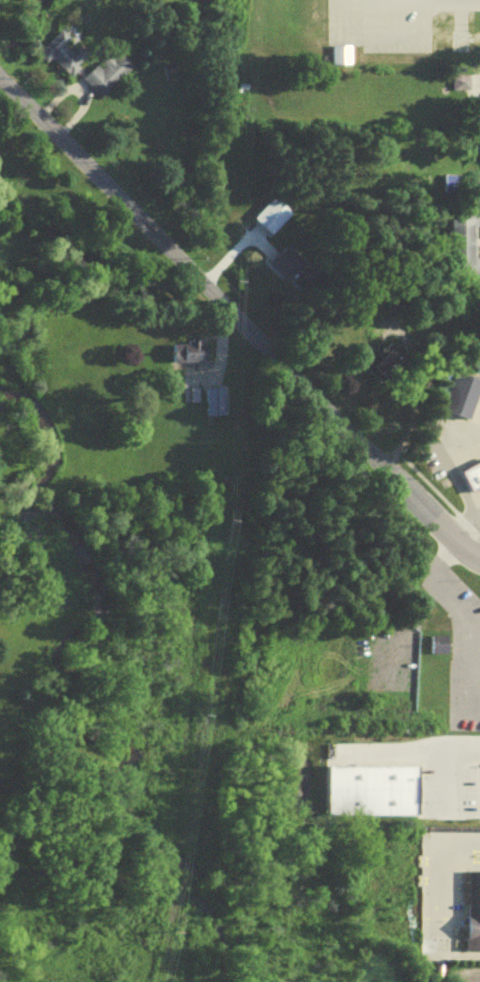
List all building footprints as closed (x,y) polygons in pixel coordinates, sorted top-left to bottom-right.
[(45,68),(50,64),(68,82),(87,63),(59,34),(35,58),(45,68)] [(113,53),(82,85),(100,103),(131,72),(113,53)] [(269,240),(291,218),(274,201),(252,223),(269,240)] [(475,234),(479,234),(479,219),(451,219),(452,281),(479,280),(479,261),(476,261),(475,234)] [(269,267),(297,295),(314,278),(286,249),(269,267)] [(394,339),(362,362),(380,385),(411,361),(394,339)] [(205,367),(205,347),(171,347),(171,367),(205,367)] [(462,416),(477,379),(451,368),(436,405),(462,416)] [(204,421),(222,421),(222,394),(204,394),(204,421)] [(479,483),(479,458),(456,468),(465,490),(479,483)] [(445,653),(445,636),(424,635),(424,652),(445,653)] [(322,759),(321,811),(414,812),(414,760),(322,759)] [(462,876),(462,885),(462,897),(463,932),(463,943),(463,949),(479,949),(479,869),(462,869),(462,876)]
